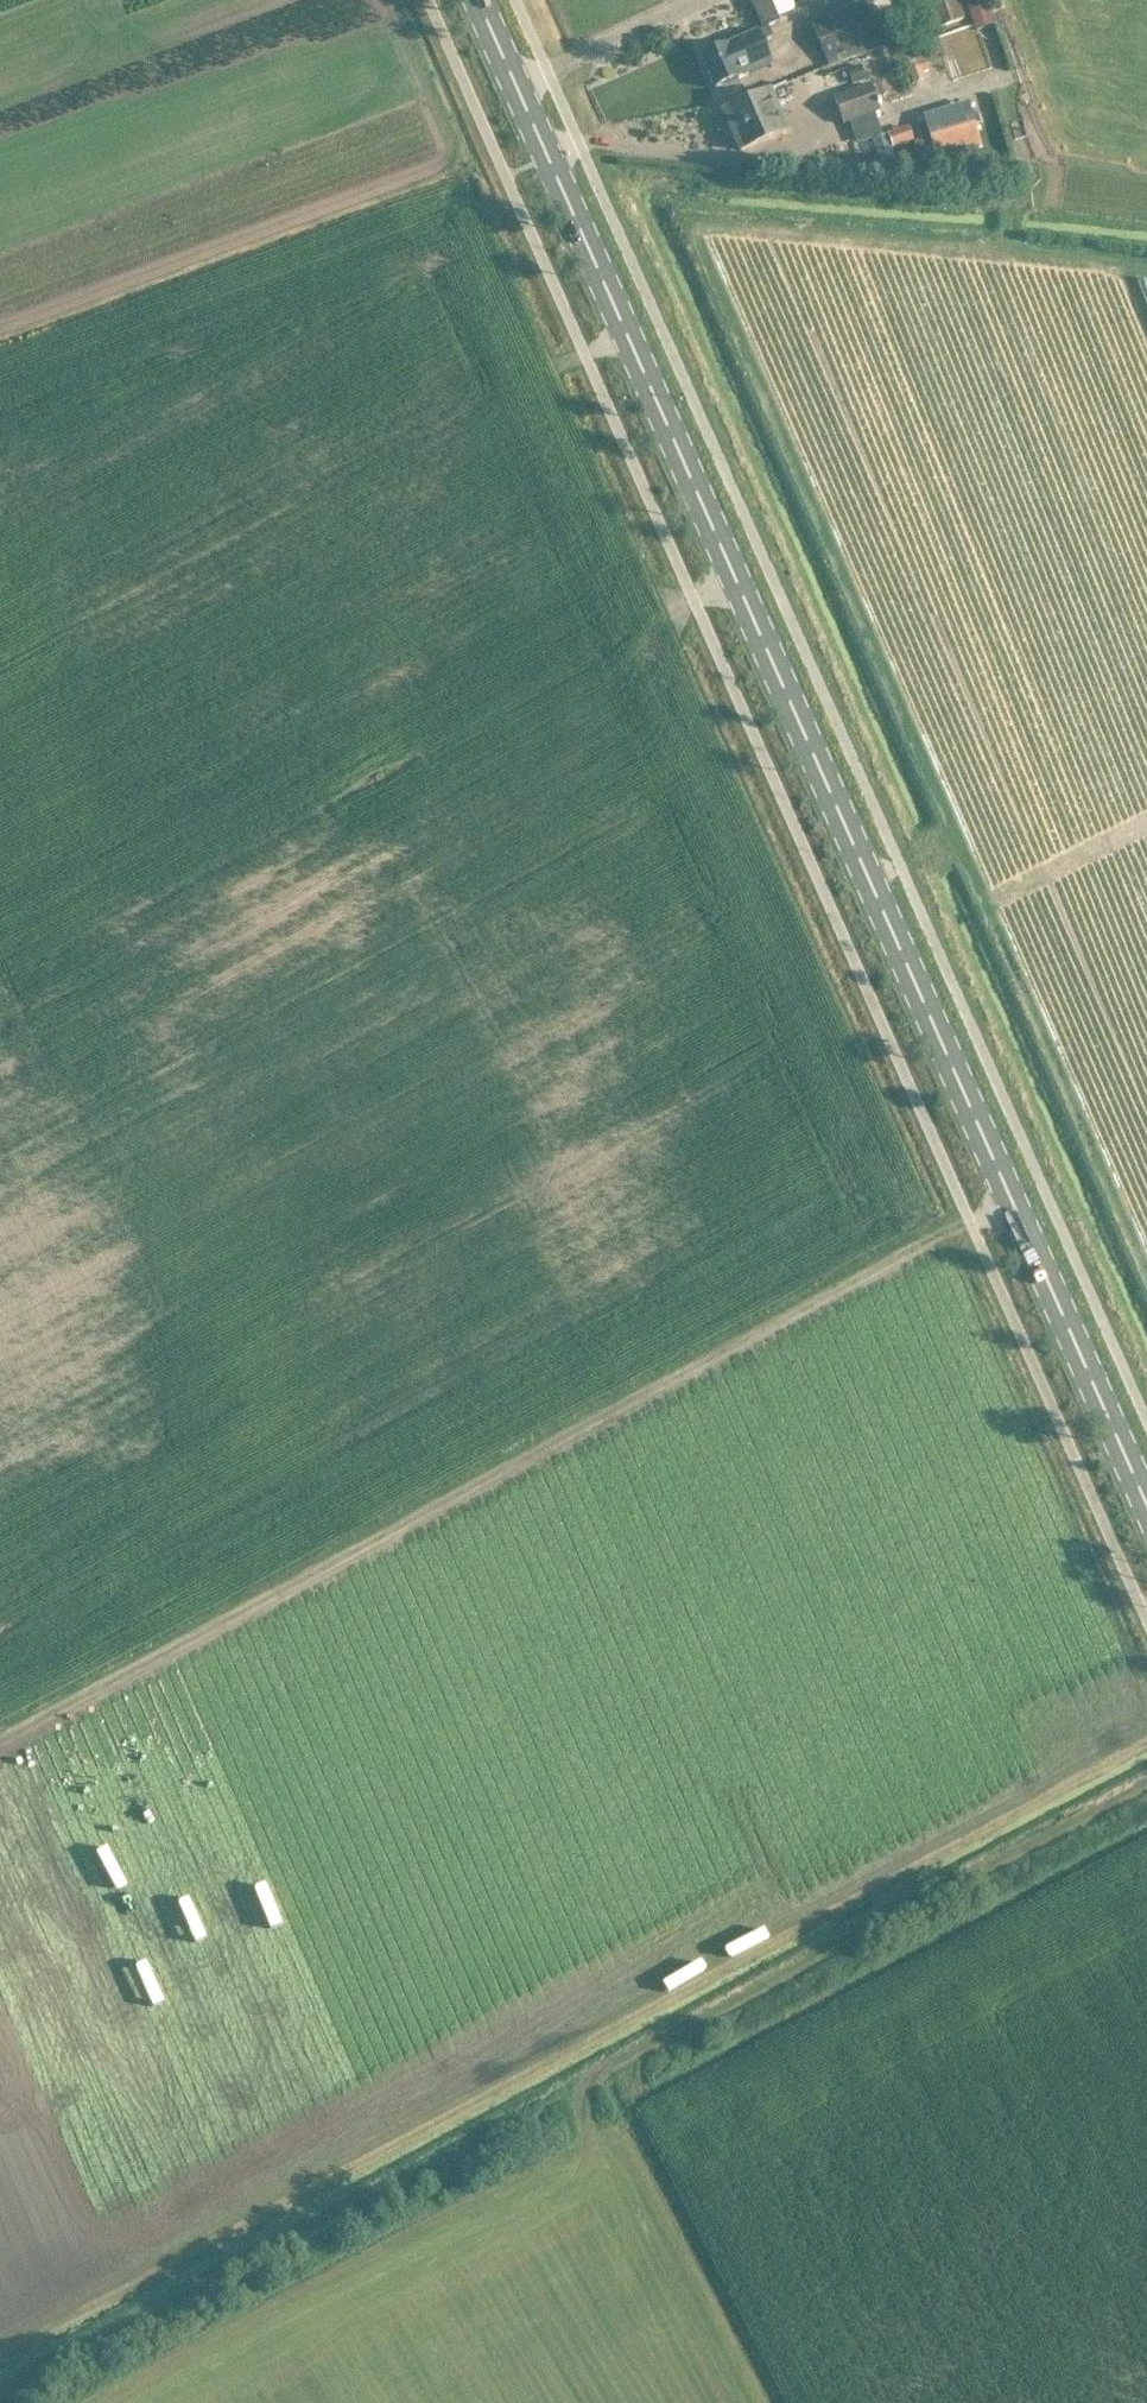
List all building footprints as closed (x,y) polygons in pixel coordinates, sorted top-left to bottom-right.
[(768,27),(780,22),(770,0),(760,0),(752,4),(763,30),(701,57),(715,90),(772,65),(762,43),(773,38),(768,27)] [(794,11),(812,5),(811,0),(790,0),(794,11)] [(954,0),(925,0),(937,31),(962,22),(954,0)] [(879,37),(864,3),(813,26),(828,59),(879,37)] [(881,111),(872,82),(836,94),(844,125),(850,123),(856,145),(873,140),(881,165),(897,161),(887,134),(884,135),(876,113),(881,111)] [(741,152),(763,142),(786,133),(776,109),(793,101),(785,85),(724,111),(741,152)] [(974,126),(930,140),(937,162),(981,148),(974,126)]
